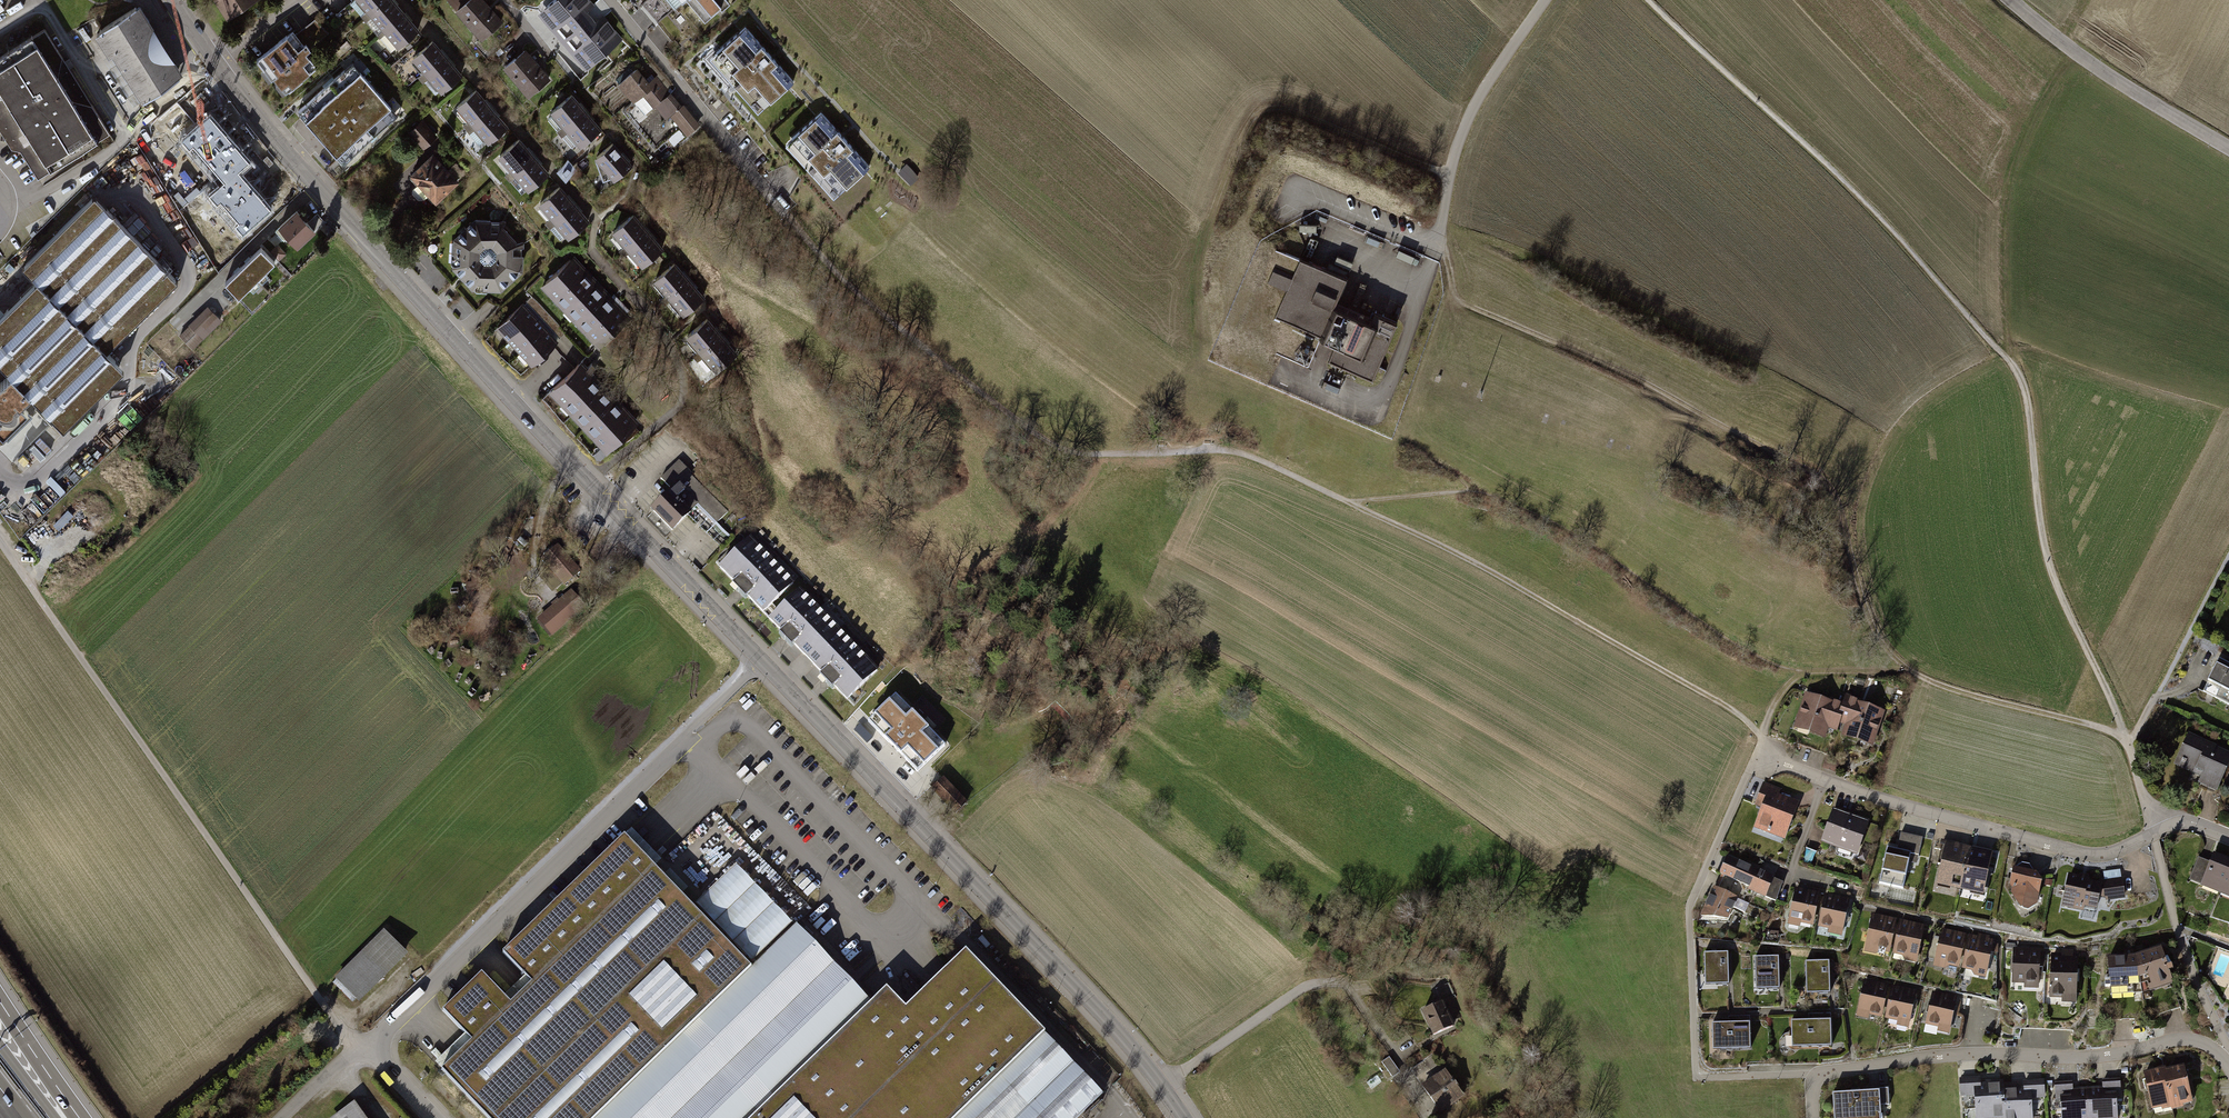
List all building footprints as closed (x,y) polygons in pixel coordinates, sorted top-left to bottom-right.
[(229,19),(259,0),(216,0),(229,19)] [(363,19),(380,5),(379,3),(383,0),(351,0),(352,1),(350,3),(363,19)] [(378,38),(396,23),(394,21),(405,12),(395,0),(383,0),(379,3),(380,5),(363,19),(378,38)] [(455,8),(464,0),(447,0),(455,8)] [(454,9),(481,40),(503,21),(485,0),(464,0),(455,8),(454,9)] [(543,15),(582,62),(616,34),(588,0),(562,0),(543,15)] [(704,19),(720,7),(722,9),(731,1),(730,0),(688,0),(704,19)] [(136,7),(90,35),(134,108),(180,80),(136,7)] [(378,38),(391,53),(419,29),(405,12),(394,21),(396,23),(378,38)] [(314,18),(295,33),(302,42),(304,40),(309,47),(310,48),(329,34),(314,18)] [(773,56),(746,24),(709,56),(735,85),(719,98),(721,100),(723,103),(739,89),(759,111),(795,80),(773,56)] [(260,51),(253,56),(261,66),(258,69),(267,80),(270,78),(281,93),(301,78),(300,77),(316,65),(304,50),(309,47),(304,40),(302,42),(295,33),(290,27),(259,50),(260,51)] [(0,56),(0,129),(11,147),(20,149),(38,177),(110,133),(44,29),(0,56)] [(418,78),(420,81),(449,57),(433,39),(412,58),(424,73),(418,78)] [(525,47),(502,66),(527,97),(550,78),(525,47)] [(429,79),(441,93),(463,74),(449,57),(420,81),(423,84),(429,79)] [(352,62),(297,109),(341,161),(397,114),(352,62)] [(617,82),(633,101),(633,102),(643,94),(653,107),(655,106),(665,118),(670,114),(687,134),(700,124),(683,103),(682,105),(670,91),(669,91),(656,75),(648,81),(637,66),(617,82)] [(462,127),(465,131),(492,108),(476,89),(456,107),(469,122),(462,127)] [(559,133),(587,110),(572,91),(550,110),(562,125),(556,130),(559,133)] [(684,136),(687,134),(670,114),(665,118),(655,106),(653,107),(643,94),(633,102),(633,101),(622,109),(621,108),(615,113),(626,127),(629,125),(632,128),(629,130),(643,147),(648,142),(655,150),(679,130),(684,136)] [(475,129),(488,144),(508,126),(492,108),(465,131),(468,134),(475,129)] [(601,127),(587,110),(559,133),(562,137),(568,131),(579,145),(601,127)] [(842,135),(821,110),(785,142),(834,197),(870,166),(842,135)] [(251,159),(210,112),(182,136),(190,146),(194,143),(226,179),(210,192),(218,200),(221,197),(241,219),(237,223),(244,230),(271,205),(239,169),(251,159)] [(422,118),(407,131),(423,148),(437,136),(422,118)] [(503,177),(506,180),(534,156),(519,138),(497,156),(510,171),(503,177)] [(603,181),(612,177),(613,179),(632,163),(613,140),(594,156),(596,158),(594,159),(603,181)] [(432,151),(408,173),(410,175),(409,176),(415,183),(412,185),(411,191),(417,197),(422,197),(425,195),(431,202),(433,200),(435,202),(459,181),(432,151)] [(514,177),(527,191),(549,173),(534,156),(506,180),(508,183),(514,177)] [(544,224),(546,227),(575,203),(559,185),(538,203),(550,218),(544,224)] [(93,193),(21,263),(34,276),(0,309),(0,363),(8,371),(0,379),(0,431),(1,432),(25,408),(18,401),(29,390),(63,425),(123,365),(106,348),(177,279),(93,193)] [(555,224),(567,239),(589,220),(575,203),(546,227),(549,230),(555,224)] [(299,213),(296,210),(278,227),(298,248),(317,231),(306,220),(308,219),(301,211),(299,213)] [(633,211),(611,230),(624,245),(618,250),(621,253),(649,229),(633,211)] [(474,217),(452,236),(451,266),(470,288),(500,290),(522,270),(524,240),(504,218),(474,217)] [(649,229),(621,253),(623,256),(629,251),(642,265),(664,246),(649,229)] [(278,244),(271,251),(280,261),(287,254),(278,244)] [(261,248),(243,265),(257,280),(275,262),(261,248)] [(630,314),(574,254),(540,285),(597,345),(630,314)] [(1351,267),(1353,260),(1338,255),(1336,262),(1351,267)] [(1334,309),(1347,279),(1300,258),(1293,274),(1274,266),(1268,282),(1287,290),(1274,318),(1320,338),(1319,340),(1334,347),(1328,361),(1372,380),(1397,324),(1374,314),(1370,324),(1334,309)] [(659,299),(662,302),(690,278),(675,260),(653,279),(665,293),(659,299)] [(243,265),(225,283),(239,297),(257,280),(243,265)] [(671,300),(683,314),(705,295),(690,278),(662,302),(665,305),(671,300)] [(534,315),(522,302),(495,327),(507,340),(534,315)] [(190,326),(204,339),(223,321),(208,306),(189,325),(190,326)] [(546,327),(534,315),(507,340),(519,353),(546,327)] [(692,354),(694,358),(723,334),(708,316),(685,335),(698,349),(692,354)] [(204,339),(190,326),(180,335),(194,349),(204,339)] [(558,340),(546,327),(519,353),(530,365),(558,340)] [(703,356),(715,370),(737,351),(723,334),(694,358),(697,361),(703,356)] [(582,359),(548,390),(606,452),(639,420),(582,359)] [(660,479),(671,489),(649,511),(672,533),(689,516),(721,548),(731,537),(717,523),(729,512),(691,474),(692,473),(679,460),(660,479)] [(750,537),(718,568),(733,584),(731,586),(745,601),(747,599),(763,614),(795,584),(750,537)] [(558,544),(541,559),(549,569),(539,578),(552,593),(562,584),(565,588),(583,573),(558,544)] [(536,619),(552,637),(586,607),(570,589),(558,600),(557,599),(551,604),(552,605),(536,619)] [(808,661),(840,630),(800,589),(768,620),(781,633),(779,635),(792,648),(794,647),(808,661)] [(879,671),(840,630),(808,661),(822,675),(820,677),(833,691),(835,689),(847,702),(879,671)] [(2152,652),(2145,667),(2159,672),(2165,657),(2152,652)] [(2219,659),(2207,681),(2228,693),(2228,665),(2219,659)] [(895,693),(868,719),(916,769),(943,743),(895,693)] [(1837,733),(1840,726),(1843,716),(1840,714),(1842,706),(1805,694),(1793,729),(1825,740),(1829,730),(1837,733)] [(1846,695),(1842,706),(1840,714),(1843,716),(1840,726),(1845,727),(1841,737),(1873,748),(1885,712),(1860,704),(1861,700),(1846,695)] [(2188,732),(2173,764),(2200,776),(2197,782),(2216,791),(2228,763),(2228,752),(2217,747),(2217,745),(2188,732)] [(955,817),(970,804),(944,777),(930,791),(955,817)] [(1781,788),(1763,781),(1754,805),(1760,807),(1753,827),(1785,839),(1799,801),(1779,793),(1781,788)] [(1869,819),(1833,807),(1820,841),(1857,854),(1869,819)] [(657,862),(662,858),(637,829),(632,833),(657,862)] [(1898,850),(1887,848),(1879,884),(1903,889),(1909,864),(1917,865),(1923,839),(1902,834),(1898,850)] [(1960,890),(1960,889),(1969,845),(1959,843),(1959,842),(1941,839),(1940,842),(1945,843),(1939,869),(1938,869),(1934,884),(1960,890)] [(628,840),(500,961),(527,988),(510,1004),(486,979),(443,1020),(471,1049),(447,1071),(493,1117),(1091,1117),(1117,1094),(972,943),(912,1000),(895,982),(874,1003),(742,864),(694,909),(628,840)] [(1993,851),(1969,845),(1960,889),(1981,893),(1981,895),(1984,896),(1986,888),(1985,888),(1993,851)] [(2228,867),(2228,858),(2212,852),(2209,861),(2198,857),(2189,879),(2219,892),(2228,867)] [(1775,875),(1730,856),(1721,876),(1766,895),(1775,875)] [(2016,866),(2013,865),(2009,883),(2012,887),(2011,892),(2020,906),(2022,906),(2024,908),(2029,909),(2034,906),(2034,905),(2038,902),(2042,878),(2037,870),(2034,870),(2030,863),(2022,862),(2016,866)] [(2219,892),(2228,895),(2228,867),(2219,892)] [(2100,897),(2106,898),(2106,900),(2125,898),(2123,877),(2121,877),(2120,869),(2103,871),(2104,879),(2101,880),(2101,882),(2089,879),(2090,874),(2080,872),(2080,875),(2068,872),(2062,906),(2084,910),(2085,906),(2097,908),(2100,897)] [(1740,895),(1716,886),(1703,916),(1733,917),(1740,895)] [(1817,896),(1793,890),(1786,920),(1809,926),(1817,896)] [(1848,903),(1824,897),(1817,927),(1840,933),(1848,903)] [(1895,920),(1871,914),(1863,946),(1887,952),(1895,920)] [(1923,926),(1899,920),(1891,954),(1914,960),(1923,926)] [(356,999),(360,1003),(409,954),(384,929),(335,978),(336,979),(332,983),(353,1002),(356,999)] [(1964,935),(1942,929),(1933,962),(1956,968),(1964,935)] [(1993,940),(1969,935),(1962,969),(1985,974),(1993,940)] [(2163,946),(2138,955),(2142,977),(2149,975),(2153,990),(2174,985),(2163,946)] [(2040,950),(2013,950),(2013,988),(2039,988),(2040,950)] [(2078,954),(2051,953),(2049,999),(2076,1000),(2078,954)] [(1731,954),(1707,955),(1708,986),(1732,986),(1731,954)] [(2142,977),(2138,955),(2110,956),(2113,995),(2133,993),(2132,978),(2142,977)] [(1781,956),(1757,957),(1759,988),(1782,987),(1781,956)] [(1830,959),(1807,960),(1809,991),(1832,990),(1830,959)] [(1887,985),(1862,980),(1854,1013),(1880,1020),(1887,985)] [(1443,1000),(1456,995),(1451,983),(1438,988),(1443,1000)] [(1915,991),(1891,986),(1884,1018),(1908,1023),(1915,991)] [(1956,1000),(1933,994),(1926,1024),(1949,1030),(1956,1000)] [(1443,1001),(1421,1010),(1432,1036),(1454,1026),(1452,1023),(1460,1019),(1451,999),(1443,1002),(1443,1001)] [(1831,1023),(1790,1025),(1791,1050),(1832,1048),(1831,1023)] [(1749,1025),(1711,1026),(1712,1050),(1749,1049),(1749,1025)] [(1411,1070),(1421,1084),(1444,1067),(1434,1053),(1411,1070)] [(1389,1056),(1381,1061),(1393,1077),(1400,1071),(1389,1056)] [(2184,1066),(2142,1075),(2150,1112),(2193,1102),(2184,1066)] [(1444,1067),(1421,1084),(1441,1112),(1465,1095),(1445,1067),(1444,1067)] [(1959,1080),(1961,1097),(1974,1096),(1975,1117),(2031,1117),(2030,1098),(2045,1097),(2044,1082),(2002,1085),(2001,1077),(1959,1080)] [(2056,1085),(2059,1117),(2119,1117),(2117,1081),(2056,1085)] [(1833,1096),(1835,1117),(1882,1117),(1880,1092),(1833,1096)] [(354,1102),(331,1117),(365,1117),(354,1102)]
